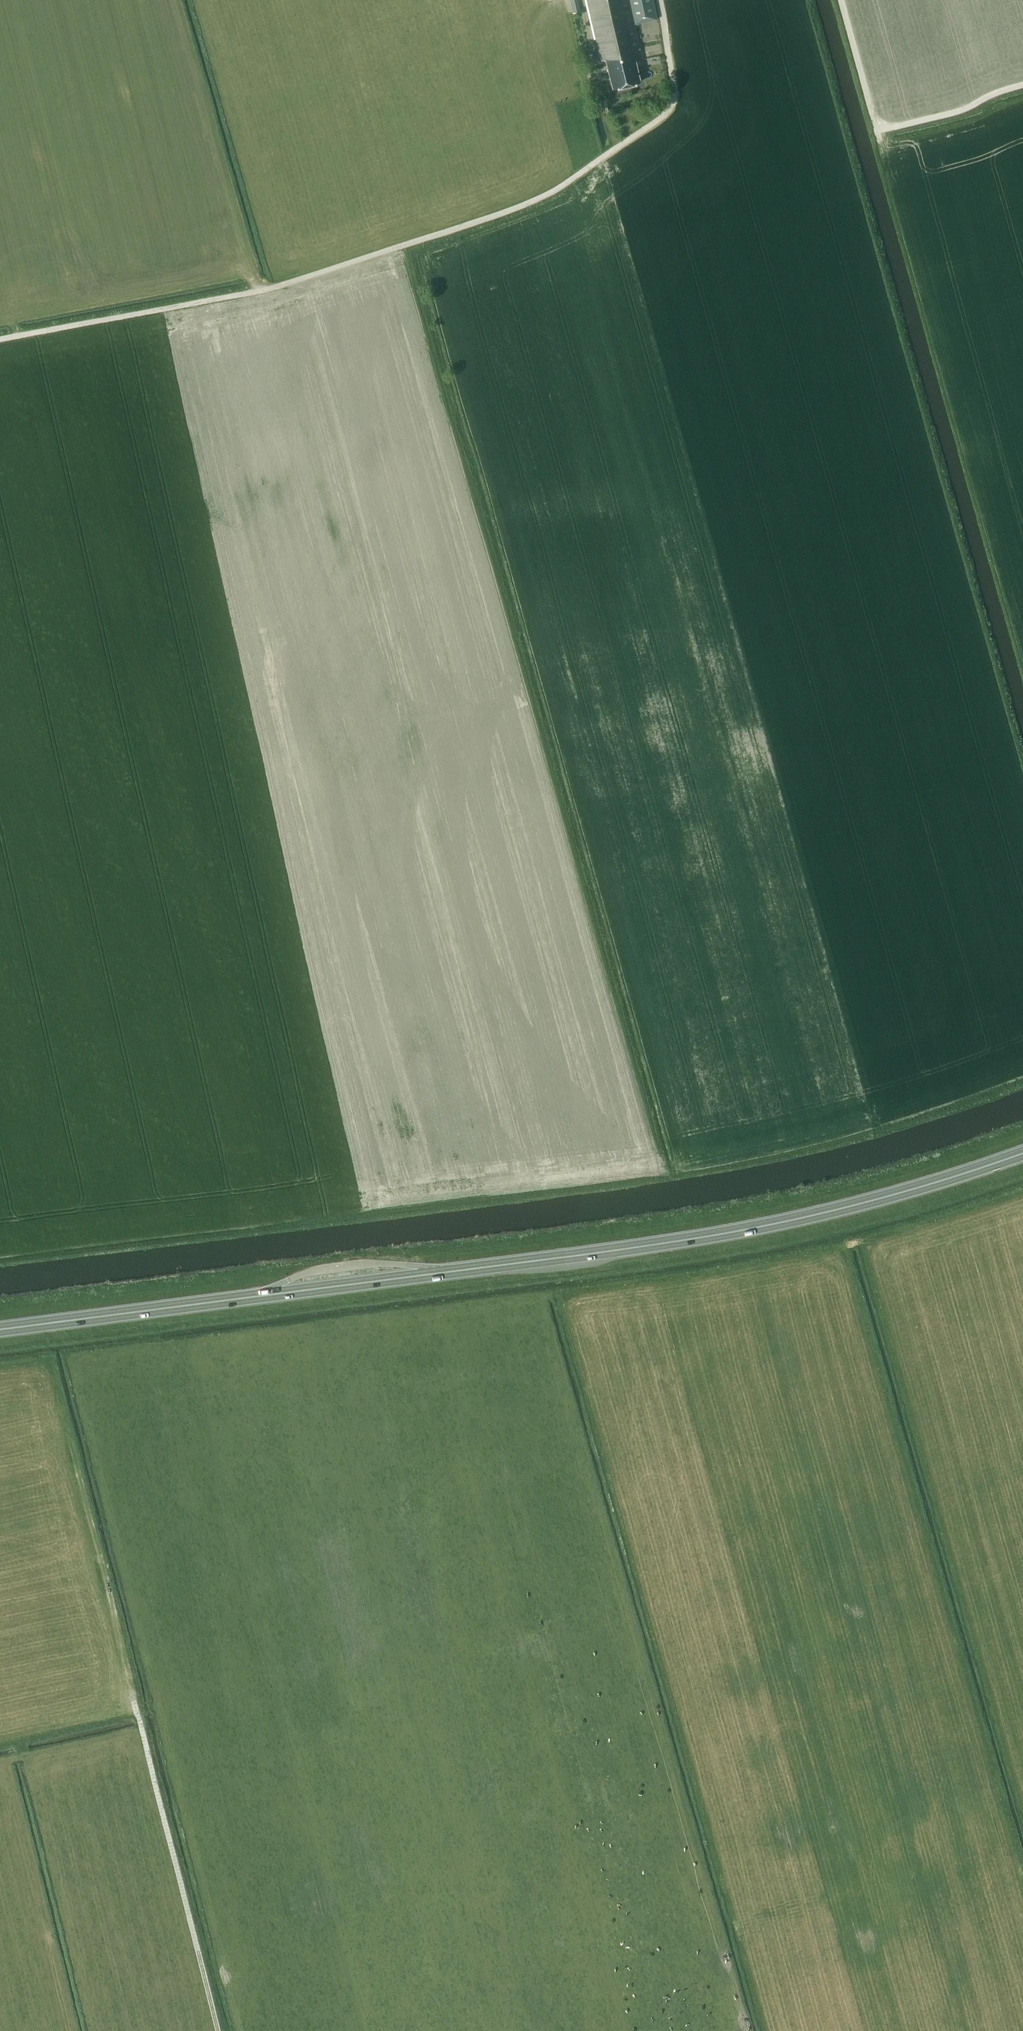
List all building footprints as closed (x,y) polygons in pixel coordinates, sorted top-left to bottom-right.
[(578,0),(572,0),(574,13),(581,11),(578,0)] [(654,0),(585,0),(594,39),(597,39),(601,60),(606,59),(612,87),(641,81),(636,60),(643,58),(643,56),(641,56),(641,54),(642,54),(641,47),(639,46),(639,45),(640,43),(636,23),(658,18),(654,0)]
